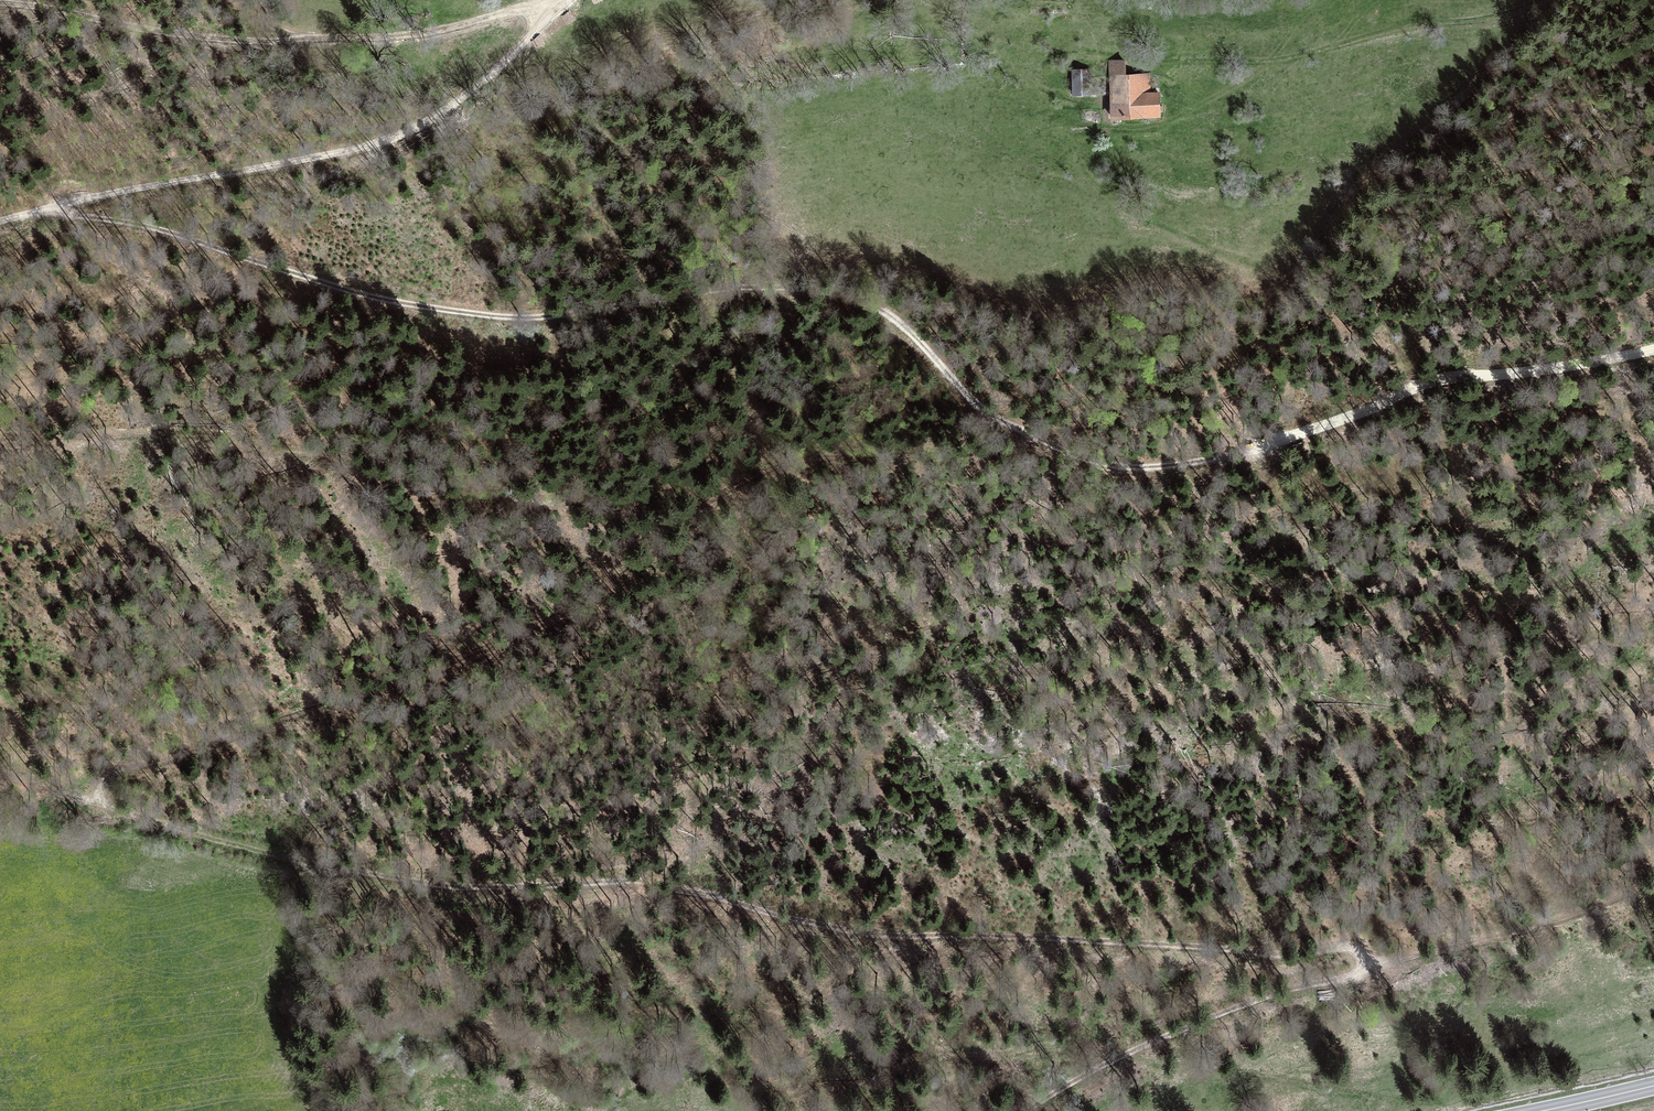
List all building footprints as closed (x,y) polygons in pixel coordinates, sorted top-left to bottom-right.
[(1148,99),(1146,72),(1120,73),(1120,62),(1111,63),(1113,117),(1120,116),(1120,120),(1126,120),(1125,116),(1157,114),(1156,99),(1148,99)] [(1074,69),(1074,93),(1089,93),(1088,69),(1074,69)]
